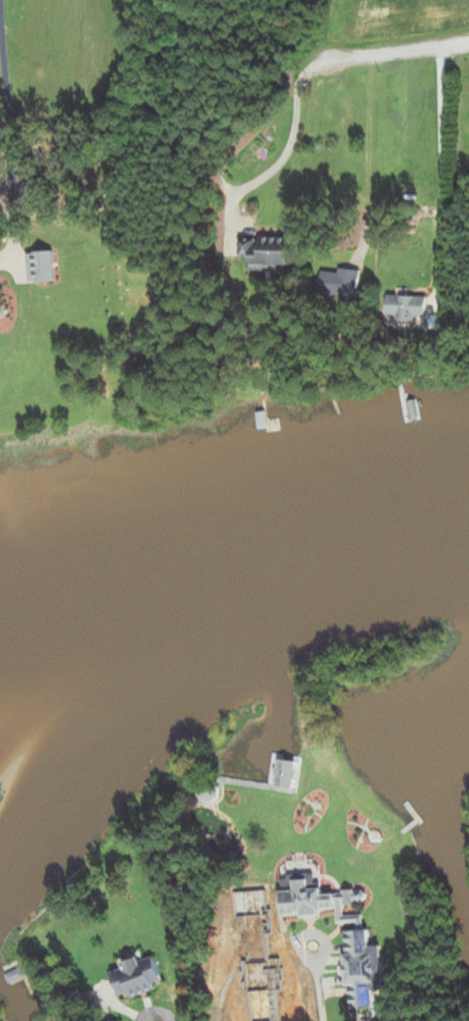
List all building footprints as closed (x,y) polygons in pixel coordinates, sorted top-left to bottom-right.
[(251,271),(290,272),(291,238),(240,237),(240,258),(251,258),(251,271)] [(29,283),(54,283),(54,253),(29,253),(29,283)] [(360,272),(323,269),(321,295),(358,298),(360,272)] [(428,297),(388,297),(388,322),(428,322),(428,297)] [(417,401),(403,403),(405,423),(419,421),(417,401)] [(258,430),(269,429),(267,412),(256,413),(258,430)] [(274,759),(274,786),(296,786),(296,759),(274,759)] [(282,916),(320,914),(320,909),(336,908),(337,926),(344,926),(348,1007),(374,1006),(373,989),(385,989),(383,945),(371,945),(370,928),(363,929),(362,914),(344,915),(343,903),(366,902),(365,890),(323,892),(323,883),(315,883),(314,872),(280,874),(282,916)] [(231,892),(232,918),(242,918),(243,932),(254,932),(254,949),(266,949),(265,891),(231,892)] [(164,984),(154,955),(112,969),(121,995),(131,992),(132,995),(164,984)] [(244,1020),(275,1020),(274,990),(279,990),(278,960),(243,960),(244,1020)] [(11,983),(25,976),(17,961),(3,968),(11,983)]
